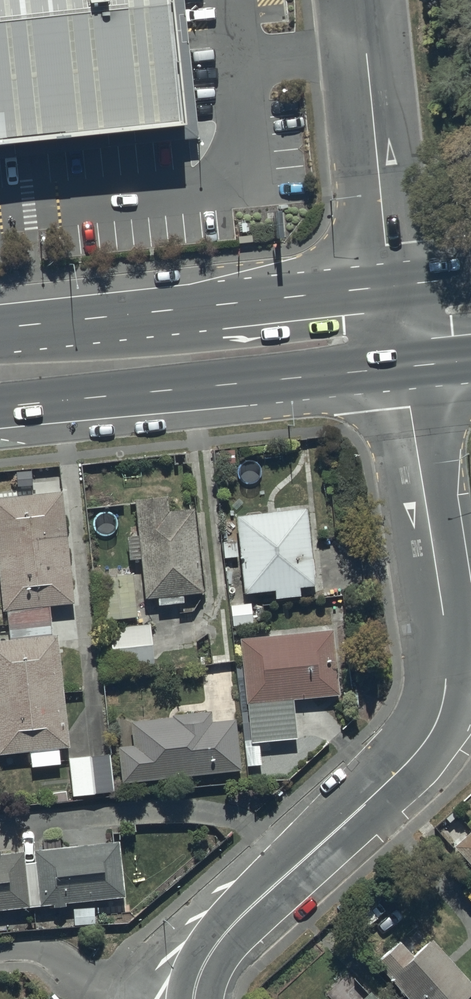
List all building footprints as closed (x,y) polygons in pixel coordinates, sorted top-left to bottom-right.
[(192,106),(181,0),(0,0),(0,127),(192,106)] [(57,637),(52,638),(49,607),(74,604),(62,494),(0,500),(0,594),(2,615),(7,614),(10,643),(0,644),(0,757),(30,754),(32,769),(61,766),(59,751),(69,750),(57,637)] [(203,594),(193,511),(169,513),(167,498),(134,502),(138,538),(128,540),(130,563),(141,562),(145,601),(158,600),(159,609),(185,606),(184,596),(203,594)] [(307,509),(235,518),(238,541),(223,543),(225,561),(240,559),(244,597),(275,593),(276,601),(301,597),(300,590),(317,588),(307,509)] [(136,619),(133,576),(100,579),(103,622),(136,619)] [(154,668),(150,624),(109,628),(113,671),(154,668)] [(333,632),(240,641),(242,665),(235,666),(243,742),(245,742),(247,756),(273,754),(272,742),(297,740),(293,701),(339,697),(333,632)] [(117,749),(121,784),(241,771),(236,720),(212,723),(210,723),(209,712),(172,716),(172,718),(131,723),(134,747),(117,749)] [(111,794),(107,754),(68,758),(72,798),(111,794)] [(453,850),(470,869),(470,834),(453,850)] [(52,907),(53,910),(67,908),(66,905),(125,899),(119,842),(61,848),(60,840),(43,842),(44,851),(33,852),(34,864),(25,865),(24,854),(0,857),(0,853),(0,912),(52,907)] [(430,941),(412,958),(400,945),(376,966),(406,998),(470,998),(470,985),(430,941)]
